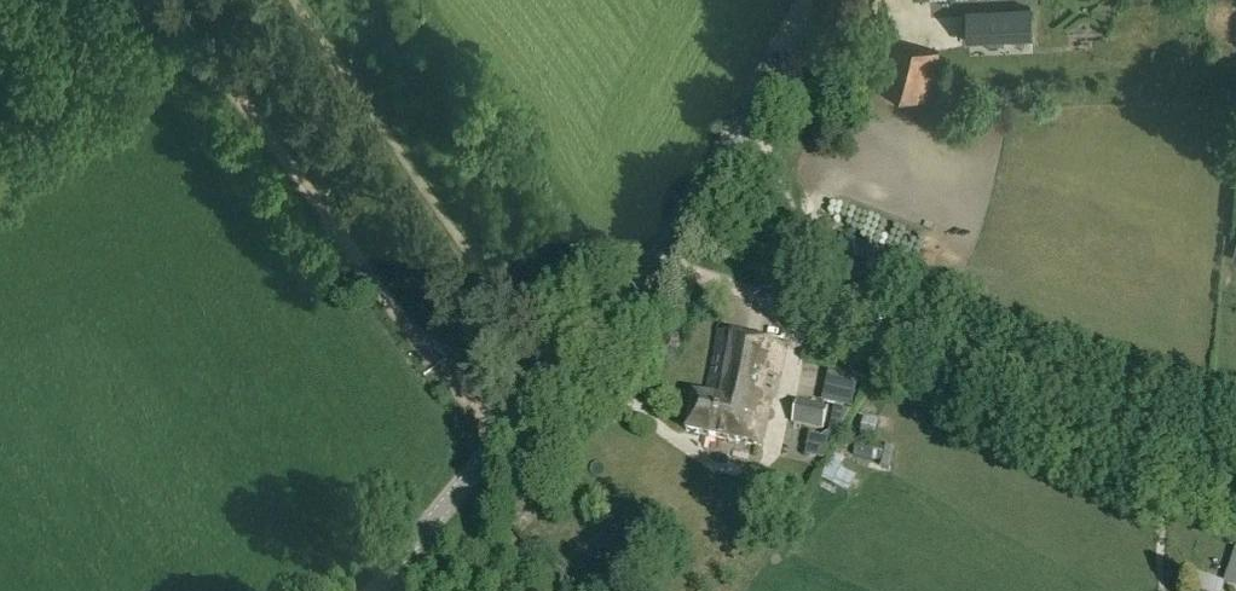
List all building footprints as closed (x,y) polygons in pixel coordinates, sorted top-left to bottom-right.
[(1033,37),(1032,13),(969,17),(970,40),(1033,37)] [(877,88),(928,101),(941,51),(889,38),(877,88)] [(687,430),(762,447),(784,347),(720,333),(706,399),(694,397),(687,430)] [(792,424),(823,431),(828,408),(797,402),(792,424)] [(874,441),(878,424),(863,422),(859,438),(874,441)] [(882,466),(883,450),(852,449),(852,465),(882,466)]
